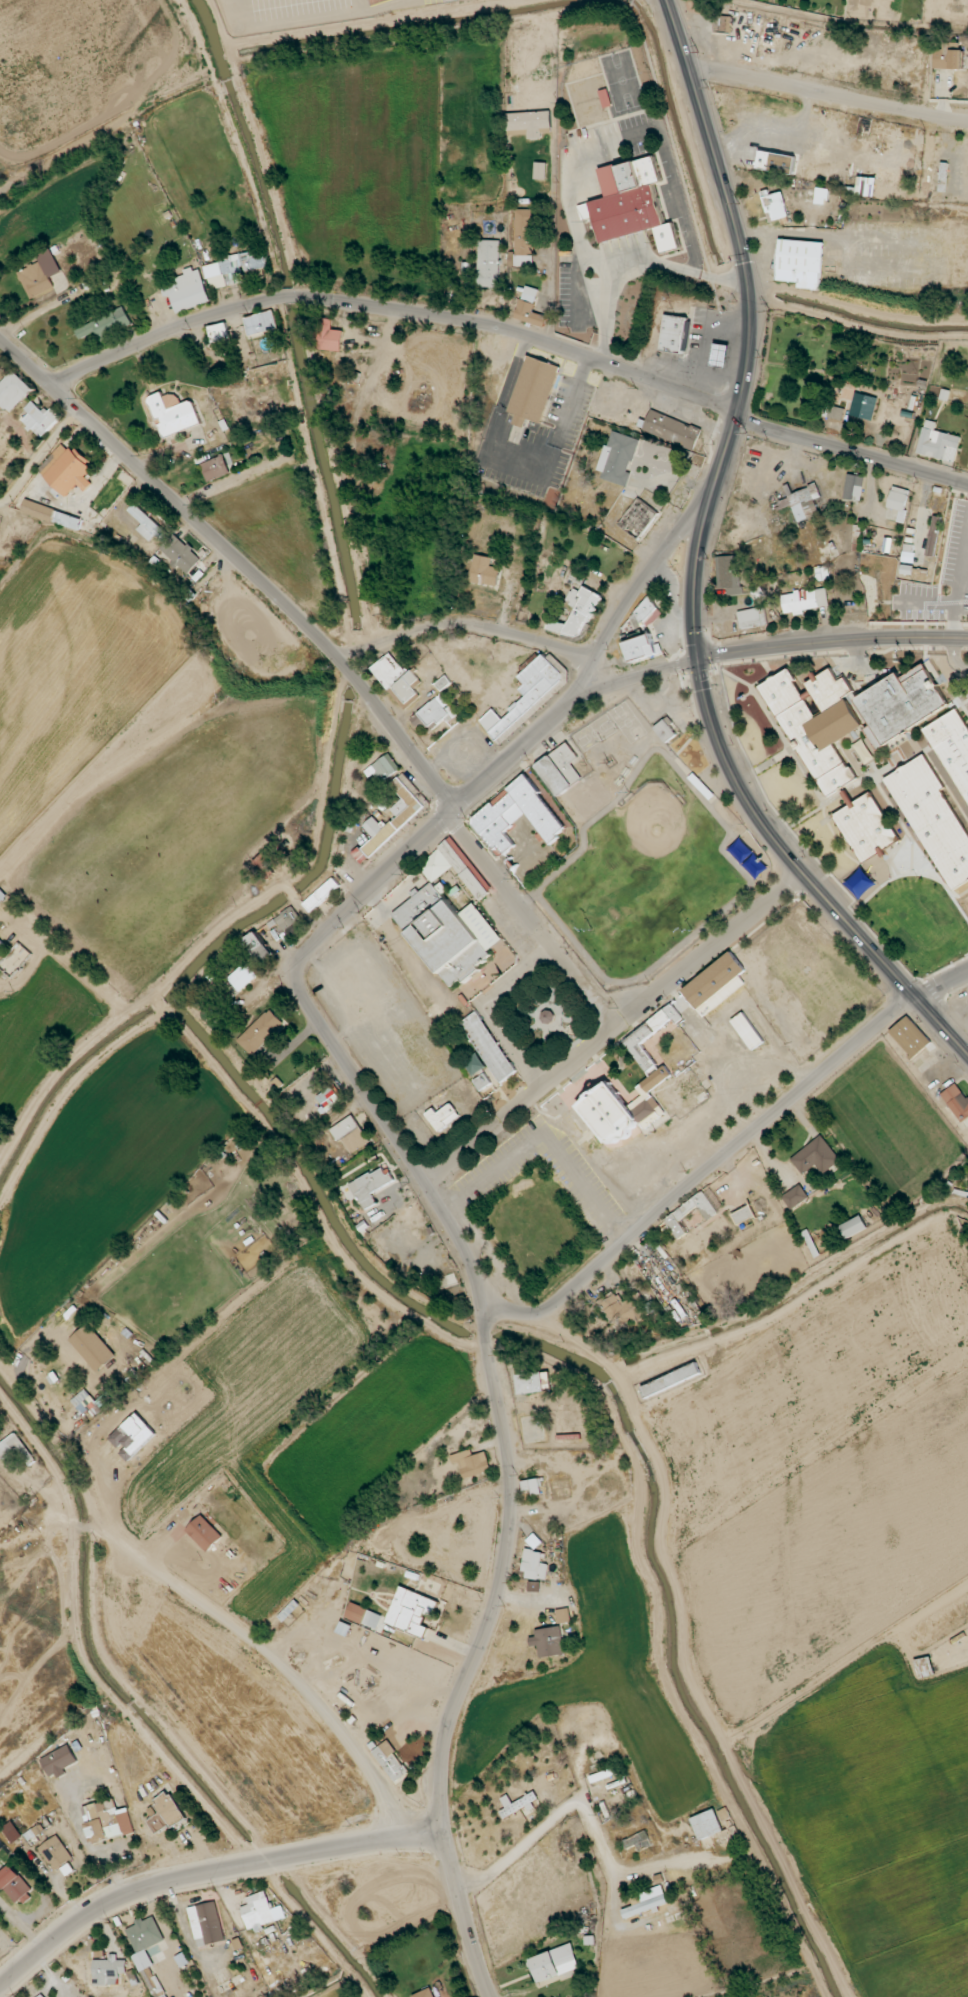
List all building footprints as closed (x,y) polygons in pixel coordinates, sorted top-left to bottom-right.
[(963,69),(963,50),(935,49),(934,69),(963,69)] [(551,111),(507,113),(507,131),(516,131),(516,132),(528,132),(529,139),(544,138),(544,132),(552,132),(551,111)] [(755,168),(759,150),(799,158),(793,174),(755,168)] [(600,243),(589,203),(607,198),(600,169),(653,156),(661,181),(651,188),(665,227),(673,222),(680,248),(659,254),(655,230),(600,243)] [(535,179),(546,180),(547,163),(535,162),(535,179)] [(857,196),(875,197),(876,178),(858,177),(857,196)] [(762,195),(768,220),(788,215),(782,190),(762,195)] [(515,252),(509,252),(509,266),(532,267),(533,230),(537,230),(537,210),(516,209),(515,252)] [(773,285),(779,239),(825,246),(821,291),(773,285)] [(500,241),(479,240),(478,287),(499,287),(500,241)] [(269,267),(267,256),(255,258),(253,251),(227,256),(228,261),(205,265),(210,290),(244,283),(242,272),(269,267)] [(17,272),(31,299),(55,287),(41,260),(17,272)] [(200,267),(184,271),(185,278),(161,285),(165,297),(172,295),(177,313),(210,303),(200,267)] [(539,290),(525,286),(515,319),(545,327),(548,316),(532,312),(539,290)] [(76,330),(81,339),(95,332),(101,343),(134,326),(124,306),(76,330)] [(244,318),(249,336),(279,328),(274,310),(244,318)] [(656,352),(662,311),(690,316),(684,356),(656,352)] [(343,330),(332,330),(332,319),(319,318),(318,350),(342,351),(343,330)] [(230,338),(225,322),(208,327),(212,343),(230,338)] [(726,366),(728,345),(714,344),(712,365),(726,366)] [(523,427),(513,423),(516,416),(507,414),(528,355),(561,367),(544,423),(529,420),(523,427)] [(9,413),(33,389),(13,371),(0,384),(0,405),(9,413)] [(165,438),(202,424),(193,400),(181,404),(176,392),(164,397),(162,392),(148,397),(158,422),(159,422),(165,438)] [(849,413),(872,420),(878,398),(855,392),(849,413)] [(29,413),(22,422),(41,439),(60,416),(49,406),(44,412),(31,401),(24,409),(29,413)] [(844,407),(824,405),(823,417),(843,419),(844,407)] [(657,433),(692,449),(701,429),(651,410),(643,428),(657,433)] [(961,437),(935,430),(937,423),(926,420),(917,452),(954,463),(961,437)] [(628,486),(631,473),(631,472),(639,439),(611,431),(603,463),(604,463),(600,479),(628,486)] [(66,497),(77,485),(84,491),(92,483),(85,477),(92,469),(86,464),(89,460),(74,447),(70,452),(62,444),(37,471),(66,497)] [(200,464),(208,482),(231,474),(224,455),(200,464)] [(844,499),(862,501),(864,476),(847,474),(844,499)] [(887,508),(904,513),(910,491),(892,486),(887,508)] [(796,521),(819,516),(815,499),(820,498),(817,487),(777,497),(780,509),(793,506),(796,521)] [(638,540),(659,514),(639,497),(618,524),(638,540)] [(83,519),(25,500),(21,512),(79,531),(83,519)] [(162,542),(169,535),(135,503),(128,510),(143,524),(137,530),(150,542),(156,536),(162,542)] [(939,518),(931,517),(928,556),(936,557),(939,518)] [(178,566),(188,574),(202,558),(174,532),(159,549),(178,566)] [(490,566),(492,558),(475,555),(469,581),(496,587),(500,568),(490,566)] [(727,588),(727,595),(741,595),(741,556),(717,556),(717,588),(727,588)] [(828,569),(816,571),(818,581),(829,579),(828,569)] [(601,596),(583,586),(580,592),(572,588),(564,603),(574,608),(573,613),(567,624),(548,620),(546,630),(572,635),(577,638),(600,598),(601,596)] [(828,607),(826,588),(782,594),(784,614),(828,607)] [(632,616),(647,629),(663,611),(648,598),(632,616)] [(738,612),(742,630),(769,624),(765,606),(738,612)] [(663,655),(660,643),(653,645),(652,636),(625,641),(629,662),(663,655)] [(406,674),(390,652),(370,668),(387,689),(406,674)] [(480,721),(492,710),(502,720),(525,698),(519,688),(522,686),(519,679),(542,656),(562,674),(561,683),(496,741),(480,721)] [(952,707),(928,662),(900,677),(899,674),(856,697),(871,726),(867,729),(877,747),(952,707)] [(823,798),(856,781),(836,742),(863,728),(846,696),(854,692),(846,677),(839,681),(831,667),(812,677),(814,680),(806,684),(813,696),(814,695),(823,712),(815,716),(790,669),(763,683),(823,798)] [(436,683),(440,690),(451,684),(447,676),(436,683)] [(855,714),(862,712),(854,693),(848,696),(855,714)] [(417,727),(423,721),(432,731),(446,718),(450,722),(458,715),(439,694),(411,720),(417,727)] [(967,807),(967,719),(962,708),(926,726),(967,807)] [(677,734),(670,727),(674,723),(668,716),(654,729),(667,743),(677,734)] [(582,780),(571,762),(578,758),(570,744),(536,763),(556,796),(582,780)] [(379,781),(367,771),(389,755),(401,770),(379,781)] [(942,788),(944,787),(926,755),(887,777),(955,897),(965,891),(961,884),(967,880),(967,833),(942,788)] [(499,854),(473,825),(492,803),(497,807),(511,795),(510,791),(524,774),(565,825),(559,839),(552,843),(525,814),(505,830),(513,847),(499,854)] [(365,857),(355,846),(403,801),(392,781),(405,776),(430,806),(390,841),(365,857)] [(835,814),(861,862),(899,841),(872,792),(849,804),(850,806),(835,814)] [(422,866),(434,884),(453,866),(476,902),(492,891),(453,837),(422,866)] [(309,909),(300,900),(333,876),(342,888),(309,909)] [(453,985),(460,981),(465,983),(480,970),(477,965),(491,956),(487,947),(503,939),(476,902),(461,913),(434,884),(393,914),(453,985)] [(280,951),(263,925),(291,907),(307,929),(280,951)] [(246,938),(262,964),(274,957),(258,931),(246,938)] [(700,1014),(686,994),(731,950),(751,981),(700,1014)] [(258,977),(247,962),(228,977),(239,991),(258,977)] [(650,1120),(608,1060),(670,1005),(697,1046),(650,1080),(664,1112),(650,1120)] [(237,1041),(252,1056),(287,1023),(272,1008),(237,1041)] [(479,1095),(463,1064),(478,1052),(459,1021),(476,1008),(516,1072),(500,1087),(479,1095)] [(753,1050),(765,1042),(742,1012),(731,1021),(753,1050)] [(913,1059),(932,1042),(908,1016),(889,1032),(913,1059)] [(959,1123),(967,1118),(967,1098),(959,1082),(942,1092),(959,1123)] [(603,1145),(578,1106),(608,1083),(638,1122),(628,1139),(603,1145)] [(315,1098),(325,1112),(343,1100),(333,1086),(315,1098)] [(440,1127),(427,1114),(434,1106),(440,1114),(450,1102),(462,1119),(440,1127)] [(330,1129),(338,1142),(342,1140),(351,1154),(370,1143),(353,1115),(330,1129)] [(803,1174),(816,1163),(824,1173),(841,1160),(820,1135),(790,1159),(803,1174)] [(371,1191),(392,1182),(386,1167),(350,1182),(362,1210),(376,1204),(371,1191)] [(791,1210),(809,1198),(800,1184),(782,1196),(791,1210)] [(719,1213),(703,1192),(664,1219),(678,1240),(687,1233),(679,1221),(698,1207),(708,1221),(719,1213)] [(737,1225),(756,1216),(751,1205),(732,1214),(737,1225)] [(867,1228),(861,1215),(840,1226),(846,1239),(867,1228)] [(618,1332),(644,1316),(632,1297),(624,1302),(617,1291),(600,1302),(618,1332)] [(69,1341),(98,1372),(116,1355),(88,1324),(69,1341)] [(702,1374),(698,1364),(641,1387),(645,1397),(702,1374)] [(515,1375),(517,1394),(545,1392),(543,1373),(515,1375)] [(106,1403),(101,1398),(97,1402),(85,1389),(71,1401),(84,1415),(91,1408),(96,1413),(106,1403)] [(110,1439),(121,1450),(119,1452),(128,1461),(157,1433),(137,1413),(110,1439)] [(4,1458),(12,1452),(26,1469),(37,1460),(15,1433),(0,1445),(0,1454),(4,1458)] [(458,1463),(464,1479),(491,1470),(485,1452),(473,1456),(470,1449),(451,1456),(454,1464),(458,1463)] [(522,1491),(531,1490),(531,1494),(542,1494),(541,1479),(521,1480),(522,1491)] [(208,1552),(223,1537),(202,1515),(187,1530),(208,1552)] [(547,1580),(548,1564),(543,1563),(544,1552),(525,1550),(522,1578),(547,1580)] [(386,1623),(425,1638),(428,1628),(422,1626),(427,1614),(433,1616),(439,1601),(400,1587),(386,1623)] [(345,1619),(378,1629),(382,1613),(350,1604),(345,1619)] [(556,1610),(558,1624),(571,1622),(569,1608),(556,1610)] [(565,1654),(560,1626),(535,1631),(536,1637),(529,1638),(530,1647),(537,1646),(540,1658),(565,1654)] [(921,1679),(936,1674),(930,1656),(915,1661),(921,1679)] [(410,1771),(387,1741),(371,1752),(395,1783),(410,1771)] [(65,1769),(78,1762),(69,1745),(41,1759),(52,1780),(66,1772),(65,1769)] [(160,1814),(148,1820),(155,1834),(185,1819),(171,1791),(153,1799),(160,1814)] [(500,1811),(503,1817),(539,1801),(535,1792),(512,1803),(508,1795),(501,1798),(506,1809),(500,1811)] [(129,1808),(118,1811),(115,1799),(85,1806),(88,1819),(85,1820),(91,1843),(134,1832),(129,1808)] [(700,1840),(724,1831),(715,1809),(691,1818),(700,1840)] [(13,1844),(24,1837),(13,1821),(2,1828),(13,1844)] [(636,1846),(638,1852),(652,1847),(646,1831),(622,1840),(626,1850),(636,1846)] [(39,1846),(52,1871),(72,1860),(59,1836),(39,1846)] [(34,1896),(12,1865),(0,1873),(0,1881),(19,1907),(34,1896)] [(240,1908),(248,1929),(262,1924),(262,1926),(286,1917),(282,1906),(272,1909),(265,1891),(246,1898),(249,1905),(240,1908)] [(622,1909),(624,1918),(669,1904),(666,1895),(622,1909)] [(226,1940),(216,1901),(188,1908),(198,1948),(226,1940)] [(143,1921),(143,1920),(125,1928),(137,1954),(165,1940),(154,1916),(143,1921)] [(530,1957),(538,1982),(580,1969),(572,1945),(530,1957)] [(93,1960),(93,1985),(119,1985),(119,1973),(127,1973),(127,1960),(118,1960),(118,1954),(109,1955),(109,1960),(93,1960)] [(431,1988),(412,1996),(435,1996),(431,1988)]
